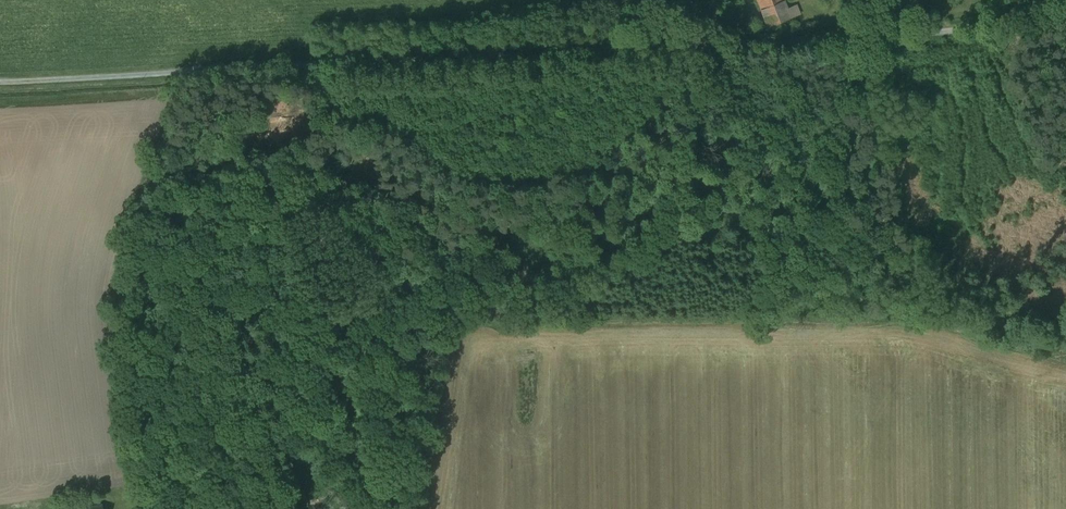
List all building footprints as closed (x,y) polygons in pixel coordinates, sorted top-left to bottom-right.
[(769,26),(803,14),(799,3),(789,6),(787,0),(760,0),(769,26)]
